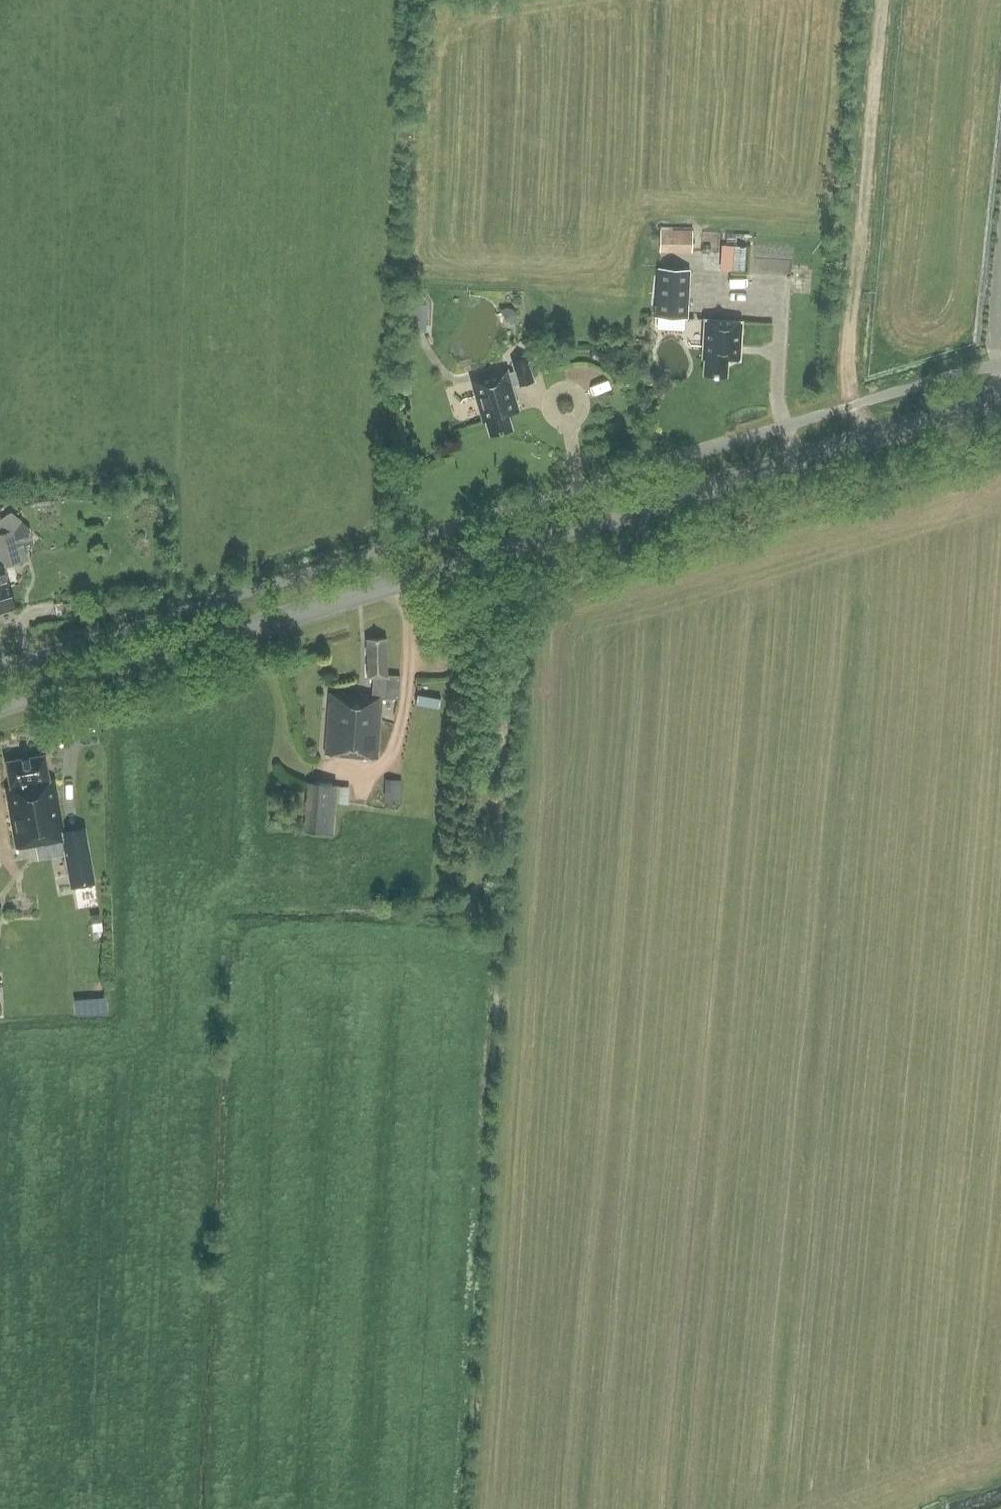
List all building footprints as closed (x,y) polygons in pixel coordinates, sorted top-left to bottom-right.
[(693,253),(694,231),(661,231),(661,253),(693,253)] [(735,245),(733,270),(746,271),(747,246),(735,245)] [(659,268),(656,316),(688,318),(691,270),(659,268)] [(425,333),(427,305),(412,304),(411,333),(425,333)] [(742,362),(744,321),(705,318),(703,360),(704,360),(703,376),(728,377),(729,361),(742,362)] [(536,382),(529,357),(512,362),(515,372),(511,373),(510,369),(472,380),(484,423),(486,422),(490,436),(514,430),(509,414),(521,411),(514,387),(520,385),(520,387),(536,382)] [(4,566),(21,562),(12,530),(22,520),(12,512),(0,520),(0,555),(3,565),(4,566)] [(4,566),(3,565),(0,566),(0,613),(16,608),(4,566)] [(399,699),(399,675),(387,675),(387,639),(367,639),(368,678),(374,678),(372,696),(330,693),(326,754),(378,759),(382,698),(399,699)] [(50,780),(45,754),(6,761),(11,787),(6,787),(17,848),(63,840),(71,886),(94,881),(86,836),(66,839),(55,779),(50,780)] [(401,800),(403,780),(386,779),(385,799),(401,800)] [(333,833),(337,785),(309,782),(305,831),(333,833)] [(79,996),(80,1014),(113,1013),(112,994),(79,996)]
